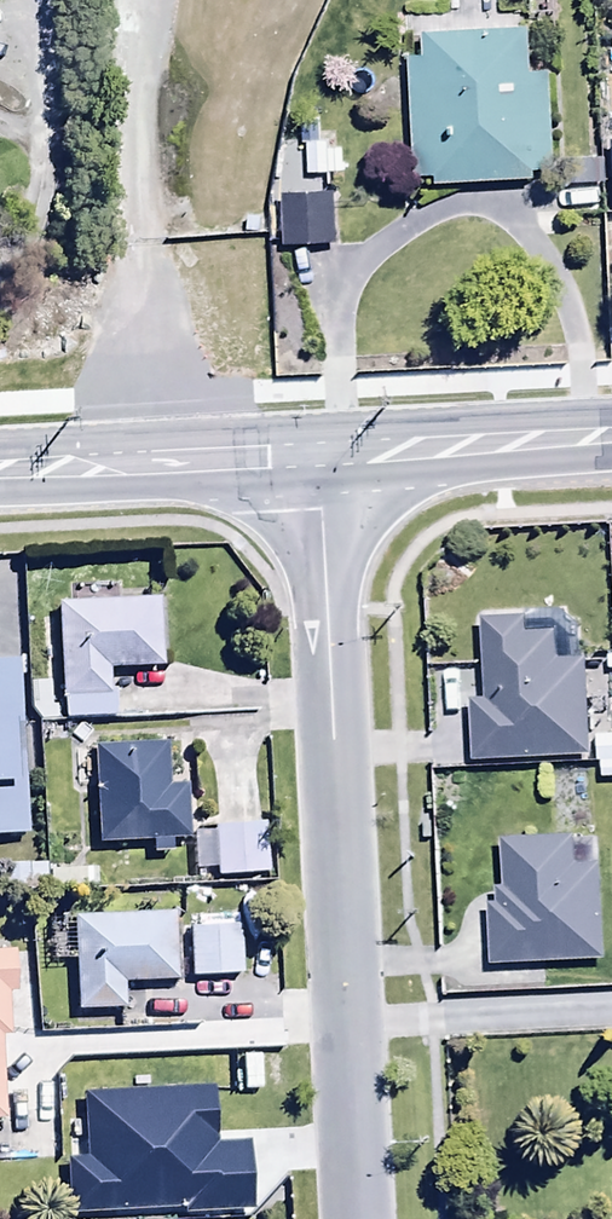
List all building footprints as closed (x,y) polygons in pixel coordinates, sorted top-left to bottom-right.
[(531,30),(440,32),(439,13),(408,14),(408,40),(421,40),(421,59),(405,59),(408,177),(431,177),(431,183),(550,180),(547,72),(532,72),(531,30)] [(250,165),(250,186),(295,186),(295,165),(250,165)] [(278,196),(277,242),(282,242),(283,244),(333,243),(332,195),(278,196)] [(277,242),(278,196),(250,196),(250,225),(245,225),(245,243),(277,242)] [(156,601),(54,604),(57,702),(60,702),(60,718),(107,717),(106,670),(158,669),(156,601)] [(467,699),(468,761),(585,758),(583,660),(555,661),(555,632),(524,632),(523,617),(478,618),(480,699),(467,699)] [(23,835),(22,778),(30,778),(29,724),(19,724),(17,662),(0,663),(0,836),(23,835)] [(592,738),(592,764),(598,764),(598,780),(611,780),(611,737),(592,738)] [(165,744),(91,745),(93,845),(148,844),(148,854),(170,853),(169,841),(186,841),(185,785),(166,785),(165,744)] [(266,825),(212,827),(214,878),(268,876),(266,825)] [(484,905),(486,965),(599,961),(596,863),(571,864),(570,838),(499,840),(501,889),(491,889),(491,905),(484,905)] [(172,915),(71,917),(73,1010),(122,1009),(122,983),(174,982),(172,915)] [(240,927),(188,928),(189,977),(241,976),(240,927)] [(6,1039),(4,994),(14,993),(13,951),(0,952),(0,1039),(6,1039)]
